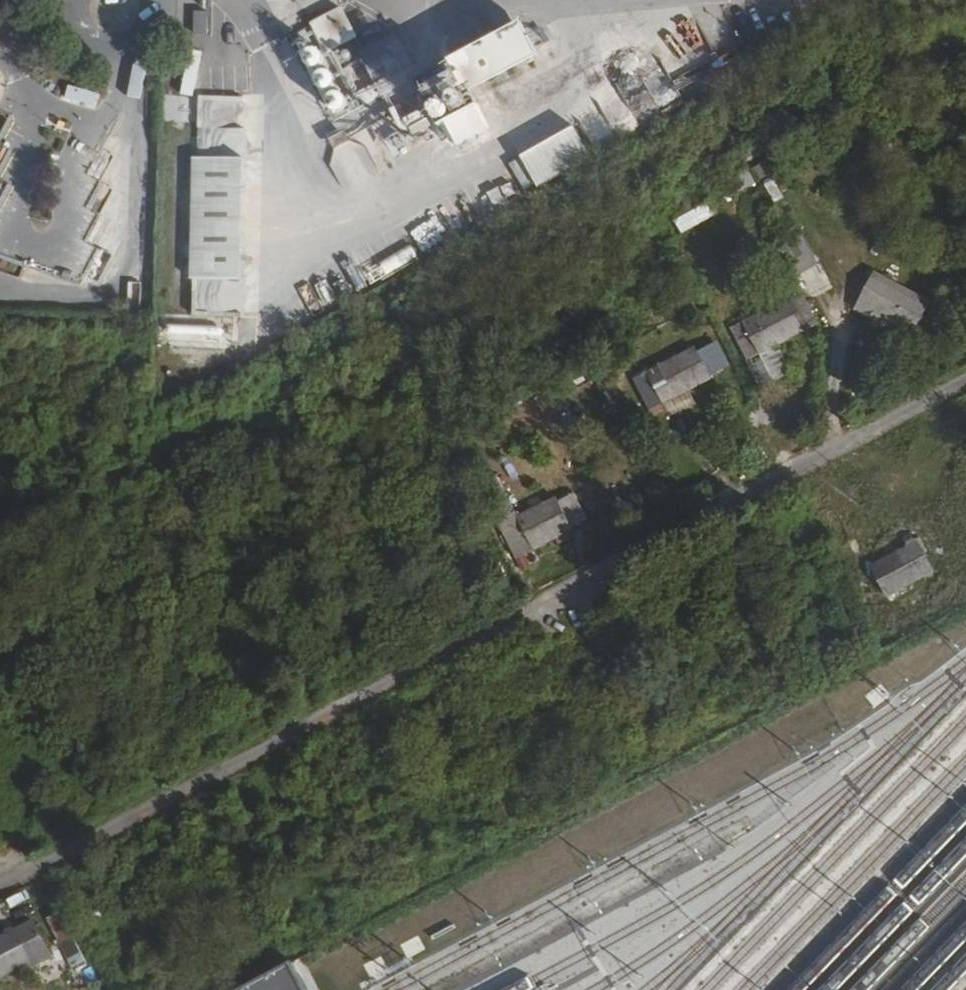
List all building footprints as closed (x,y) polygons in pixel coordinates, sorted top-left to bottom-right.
[(312,13),(326,43),(353,29),(338,0),(312,13)] [(206,3),(195,4),(195,27),(205,26),(206,3)] [(394,29),(366,43),(384,82),(414,67),(394,29)] [(323,48),(321,46),(318,45),(315,45),(312,46),(310,48),(309,50),(308,53),(309,56),(311,59),(313,60),(316,61),(319,60),(322,59),(324,56),(324,54),(324,51),(323,48)] [(330,64),(327,64),(324,64),(321,66),(320,68),(319,71),(319,74),(321,77),(323,79),(326,80),(329,80),(332,79),(334,76),(335,74),(335,71),(334,68),(332,66),(330,64)] [(336,82),(333,83),(331,85),(329,87),(329,90),(329,93),(330,95),(333,97),(335,98),(338,98),(341,97),(343,95),(344,92),(344,89),(343,87),(342,84),(339,83),(336,82)] [(509,155),(527,188),(587,157),(569,124),(509,155)] [(245,148),(198,149),(194,271),(245,272),(245,148)] [(851,186),(864,210),(874,205),(862,181),(851,186)] [(814,276),(823,307),(846,299),(837,268),(814,276)] [(873,275),(856,306),(893,326),(909,296),(873,275)] [(793,297),(740,323),(756,355),(802,332),(800,328),(807,324),(802,312),(815,305),(803,283),(790,290),(793,297)] [(643,374),(644,378),(632,384),(645,411),(658,404),(659,407),(705,382),(688,351),(643,374)] [(485,480),(498,509),(509,503),(496,474),(485,480)] [(502,527),(517,558),(527,553),(536,549),(550,541),(567,532),(552,502),(502,527)] [(887,526),(919,537),(934,564),(946,558),(927,525),(892,512),(887,526)] [(869,569),(885,600),(931,576),(914,546),(869,569)] [(41,922),(56,949),(68,942),(54,915),(41,922)] [(0,937),(0,977),(25,964),(27,969),(46,959),(28,923),(0,937)] [(288,964),(302,989),(317,989),(300,957),(288,964)] [(234,989),(302,989),(288,964),(287,961),(234,989)]
